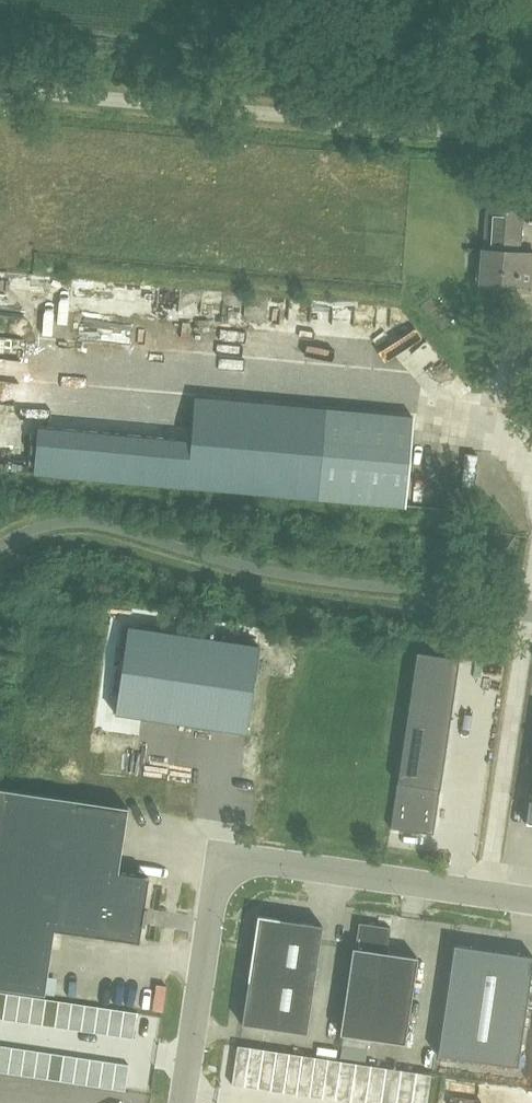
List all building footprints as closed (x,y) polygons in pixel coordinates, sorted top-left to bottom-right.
[(485,248),(481,248),(478,283),(531,287),(531,252),(521,251),(525,200),(488,198),(485,248)] [(48,479),(425,503),(430,412),(208,399),(205,437),(51,428),(48,479)] [(115,713),(246,733),(259,645),(128,626),(115,713)] [(433,834),(459,658),(416,652),(390,828),(433,834)] [(7,988),(20,990),(33,992),(45,994),(54,929),(139,942),(149,877),(118,872),(128,807),(0,788),(0,987),(7,988)] [(241,1023),(306,1033),(323,925),(257,915),(241,1023)] [(417,957),(387,952),(391,927),(359,922),(355,948),(352,947),(339,1034),(404,1044),(417,957)] [(454,944),(437,1055),(518,1067),(531,969),(531,956),(454,944)] [(7,988),(3,1014),(16,1016),(20,990),(7,988)] [(20,990),(16,1016),(29,1018),(33,992),(20,990)] [(33,992),(29,1018),(42,1020),(46,994),(45,994),(33,992)] [(46,994),(42,1020),(55,1022),(59,996),(46,994)] [(59,996),(55,1022),(68,1024),(72,998),(59,996)] [(72,998),(68,1024),(81,1026),(85,1000),(72,998)] [(85,1000),(81,1026),(94,1028),(98,1002),(85,1000)] [(98,1002),(94,1028),(107,1030),(111,1004),(98,1002)] [(111,1004),(107,1030),(120,1032),(124,1006),(111,1004)] [(124,1006),(120,1032),(133,1034),(137,1008),(124,1006)] [(8,1068),(12,1042),(0,1041),(0,1067),(8,1068)] [(12,1042),(8,1068),(21,1070),(25,1044),(12,1042)] [(25,1044),(21,1070),(34,1072),(38,1046),(25,1044)] [(238,1045),(232,1084),(245,1086),(251,1047),(238,1045)] [(38,1046),(34,1072),(47,1074),(51,1048),(38,1046)] [(251,1047),(245,1086),(258,1088),(264,1049),(251,1047)] [(51,1048),(47,1074),(60,1076),(64,1050),(51,1048)] [(264,1049),(258,1088),(271,1090),(277,1051),(264,1049)] [(64,1050),(60,1076),(73,1078),(77,1052),(64,1050)] [(277,1051),(271,1090),(284,1092),(290,1053),(277,1051)] [(77,1052),(73,1078),(86,1080),(90,1054),(77,1052)] [(290,1053),(284,1092),(297,1094),(303,1055),(290,1053)] [(90,1054),(86,1080),(99,1082),(103,1056),(90,1054)] [(303,1055),(297,1094),(310,1095),(316,1057),(303,1055)] [(103,1056),(99,1082),(112,1084),(116,1058),(103,1056)] [(316,1057),(310,1095),(323,1097),(329,1058),(316,1057)] [(116,1058),(112,1084),(125,1086),(129,1060),(116,1058)] [(329,1058),(323,1097),(336,1099),(342,1060),(329,1058)] [(342,1060),(336,1099),(351,1102),(357,1063),(342,1060)] [(351,1102),(361,1102),(366,1102),(372,1065),(357,1063),(351,1102)] [(366,1102),(382,1102),(387,1067),(372,1065),(366,1102)] [(382,1102),(397,1102),(402,1069),(387,1067),(382,1102)] [(397,1102),(413,1102),(417,1072),(402,1069),(397,1102)] [(413,1102),(428,1102),(433,1074),(417,1072),(413,1102)] [(438,1102),(526,1102),(528,1089),(441,1077),(438,1102)]
